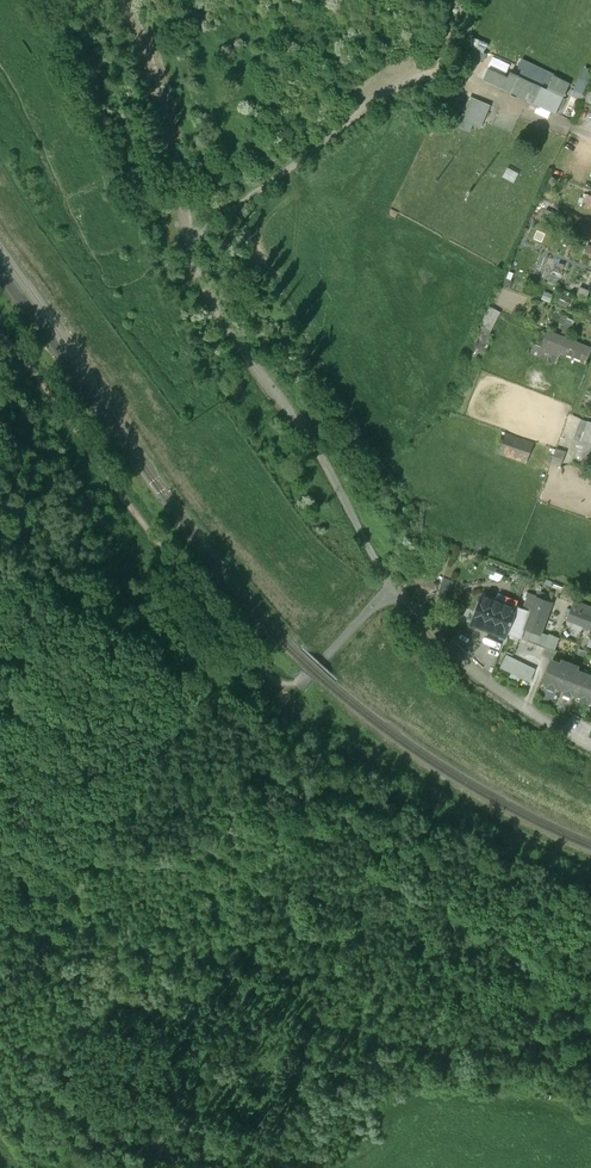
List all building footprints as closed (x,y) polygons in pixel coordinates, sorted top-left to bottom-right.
[(507,77),(488,68),(484,78),(511,91),(519,76),(510,72),(507,77)] [(550,81),(523,68),(519,76),(511,91),(556,112),(570,83),(553,75),(550,81)] [(580,97),(588,74),(577,71),(569,94),(580,97)] [(490,105),(469,96),(457,127),(470,132),(473,124),(481,128),(490,105)] [(581,206),(590,207),(590,197),(583,196),(581,206)] [(480,323),(492,327),(499,310),(488,305),(480,323)] [(590,347),(546,328),(539,345),(560,353),(584,363),(590,347)] [(556,363),(560,353),(539,345),(533,342),(530,352),(556,363)] [(580,442),(590,445),(590,423),(586,422),(580,442)] [(498,453),(526,463),(534,443),(506,433),(498,453)] [(580,442),(577,441),(570,461),(590,468),(590,445),(580,442)] [(555,447),(552,455),(560,459),(563,451),(555,447)] [(500,580),(505,565),(497,562),(495,568),(489,566),(486,575),(500,580)] [(437,592),(446,596),(452,580),(443,576),(437,592)] [(550,604),(532,597),(533,596),(528,594),(527,598),(528,599),(525,606),(530,608),(528,612),(516,608),(506,633),(507,634),(520,639),(524,627),(540,633),(550,604)] [(511,606),(482,595),(471,625),(506,637),(507,634),(506,633),(516,608),(511,606)] [(576,602),(574,609),(571,608),(567,619),(590,628),(590,608),(576,602)] [(540,633),(524,627),(520,639),(544,648),(548,636),(540,633)] [(555,639),(548,636),(544,648),(551,650),(555,639)] [(499,669),(529,679),(534,664),(503,655),(499,669)] [(552,660),(543,683),(590,702),(590,676),(552,660)]
